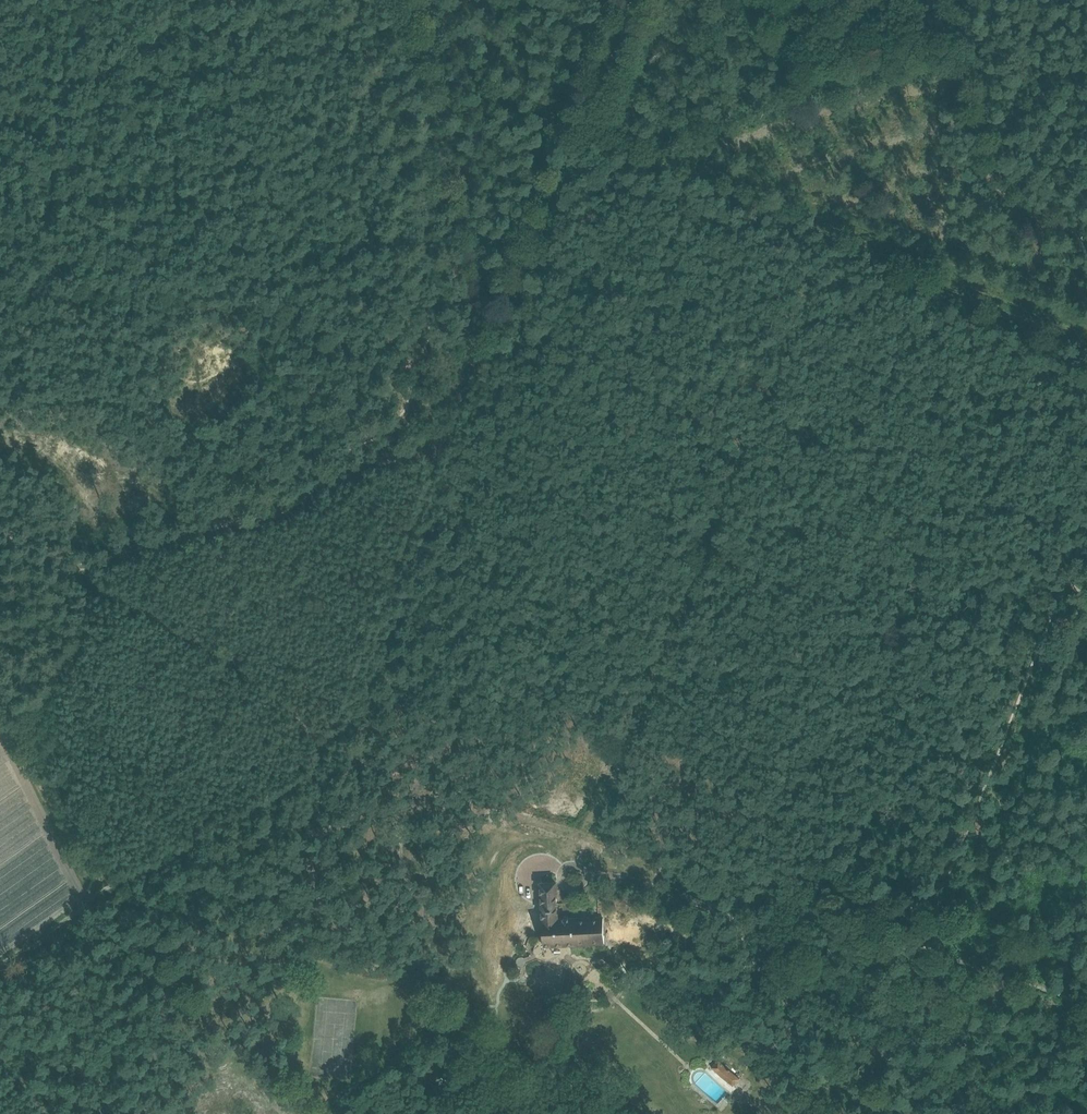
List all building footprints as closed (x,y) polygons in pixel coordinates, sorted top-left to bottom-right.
[(605,945),(604,916),(569,918),(569,919),(563,919),(563,918),(559,918),(558,882),(540,882),(542,921),(543,921),(544,947),(605,945)] [(739,1081),(718,1061),(711,1069),(732,1089),(739,1081)]
